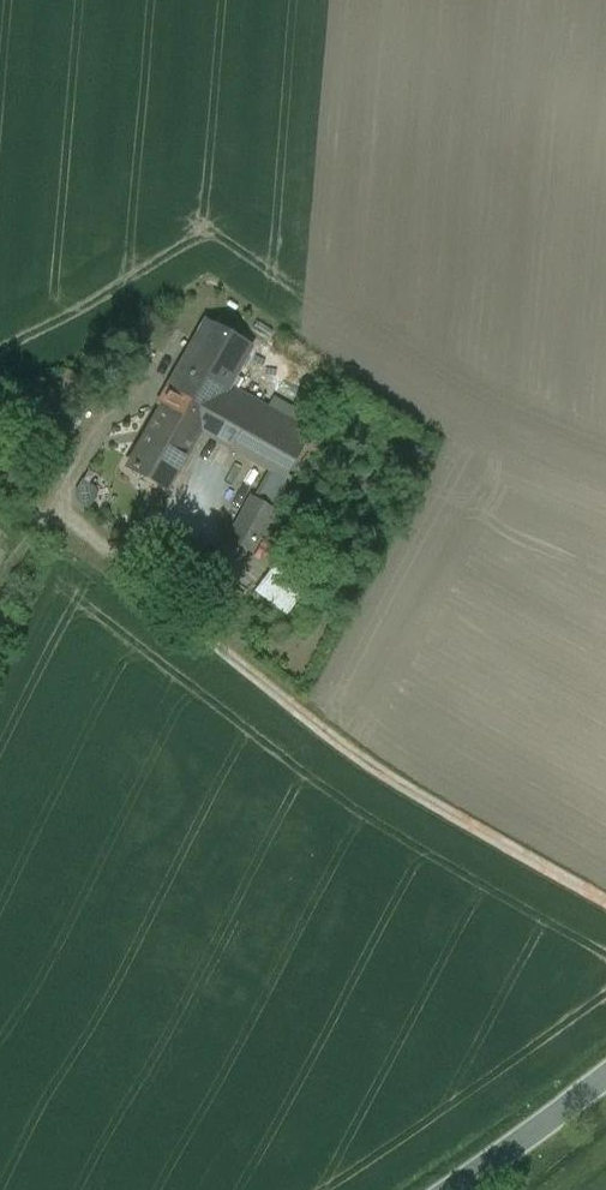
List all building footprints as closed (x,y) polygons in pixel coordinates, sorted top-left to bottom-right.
[(194,342),(158,406),(161,408),(203,430),(227,386),(239,366),(194,342)] [(309,431),(227,386),(203,430),(206,432),(238,449),(273,469),(284,476),(285,474),(309,431)] [(203,430),(161,408),(127,466),(167,489),(197,434),(200,429),(203,431),(203,430)] [(273,469),(256,499),(273,509),(290,477),(285,474),(284,476),(273,469)] [(93,489),(83,482),(77,492),(78,500),(87,507),(95,497),(93,489)] [(252,497),(229,539),(250,551),(273,509),(256,499),(252,497)] [(238,581),(174,531),(153,559),(217,608),(238,581)] [(306,572),(283,554),(270,570),(294,588),(306,572)] [(294,588),(270,570),(254,591),(286,615),(302,594),(294,588)]
